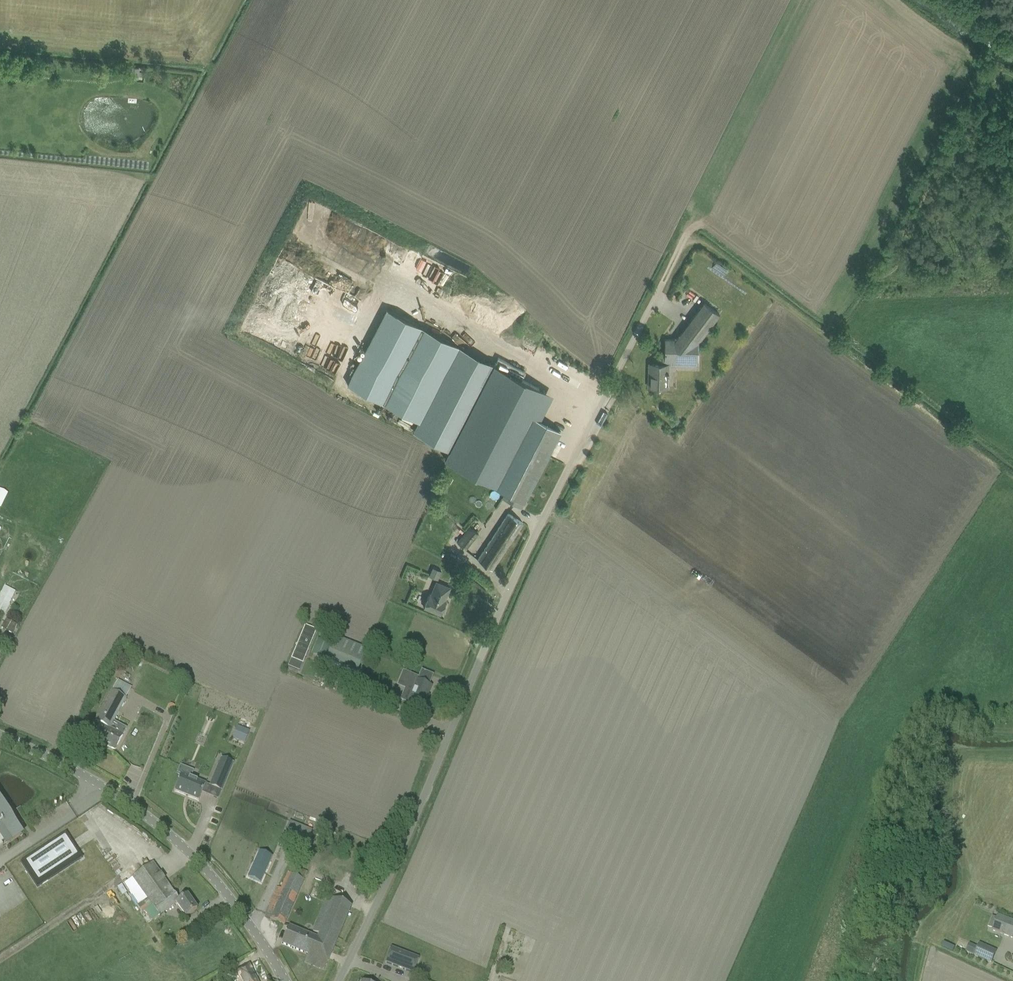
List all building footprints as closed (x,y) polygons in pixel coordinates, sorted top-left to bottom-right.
[(698,358),(698,342),(720,313),(705,301),(677,339),(665,338),(664,363),(652,363),(649,363),(649,373),(649,387),(668,387),(668,386),(666,386),(666,374),(668,374),(669,364),(677,364),(677,360),(698,360),(698,358)] [(368,346),(348,384),(357,389),(384,403),(403,364),(423,327),(387,308),(368,346)] [(403,364),(384,403),(419,421),(459,345),(423,327),(403,364)] [(450,449),(445,458),(504,489),(503,490),(502,493),(503,494),(502,497),(522,507),(561,432),(539,421),(531,416),(545,389),(521,377),(526,369),(498,355),(494,363),(483,384),(461,427),(450,449)] [(478,559),(492,568),(523,522),(509,512),(478,559)] [(457,542),(467,549),(479,533),(470,526),(457,542)] [(430,576),(438,579),(442,570),(433,567),(430,576)] [(445,599),(450,586),(437,581),(431,594),(430,593),(424,607),(441,614),(447,600),(445,599)] [(15,590),(2,586),(0,590),(0,613),(5,615),(15,590)] [(0,629),(12,635),(17,626),(5,620),(0,629)] [(305,627),(291,660),(302,664),(316,632),(305,627)] [(326,661),(356,674),(366,649),(336,637),(326,661)] [(311,654),(323,659),(330,643),(318,638),(311,654)] [(407,704),(423,710),(426,702),(425,701),(430,688),(417,682),(419,678),(403,672),(398,684),(413,690),(407,704)] [(100,725),(93,739),(115,751),(122,736),(110,729),(126,699),(111,691),(95,722),(100,725)] [(228,749),(246,756),(251,744),(216,729),(208,748),(225,756),(228,749)] [(209,786),(209,787),(221,792),(221,791),(233,764),(233,763),(221,758),(221,759),(209,786)] [(181,775),(174,792),(175,792),(198,801),(197,802),(198,802),(205,785),(205,784),(205,785),(182,775),(181,775)] [(11,819),(9,820),(7,817),(4,813),(6,812),(0,803),(0,849),(21,835),(11,819)] [(285,832),(308,841),(312,831),(289,822),(285,832)] [(66,833),(20,863),(37,888),(82,858),(66,833)] [(197,910),(187,896),(179,901),(153,864),(144,870),(131,850),(109,865),(148,924),(176,904),(185,917),(197,910)] [(257,857),(247,878),(260,883),(270,862),(257,857)] [(264,917),(284,926),(303,880),(287,873),(280,889),(277,887),(264,917)] [(289,927),(281,944),(307,955),(304,963),(324,971),(332,950),(351,907),(341,903),(327,897),(317,921),(312,933),(318,935),(317,939),(311,936),(298,931),(289,927)] [(997,916),(996,919),(992,917),(988,928),(992,930),(992,931),(1012,939),(1012,922),(997,916)] [(991,963),(996,952),(979,944),(977,948),(969,945),(966,952),(991,963)] [(385,963),(413,974),(419,959),(391,948),(385,963)] [(236,971),(241,980),(257,980),(249,965),(240,969),(236,971)]
